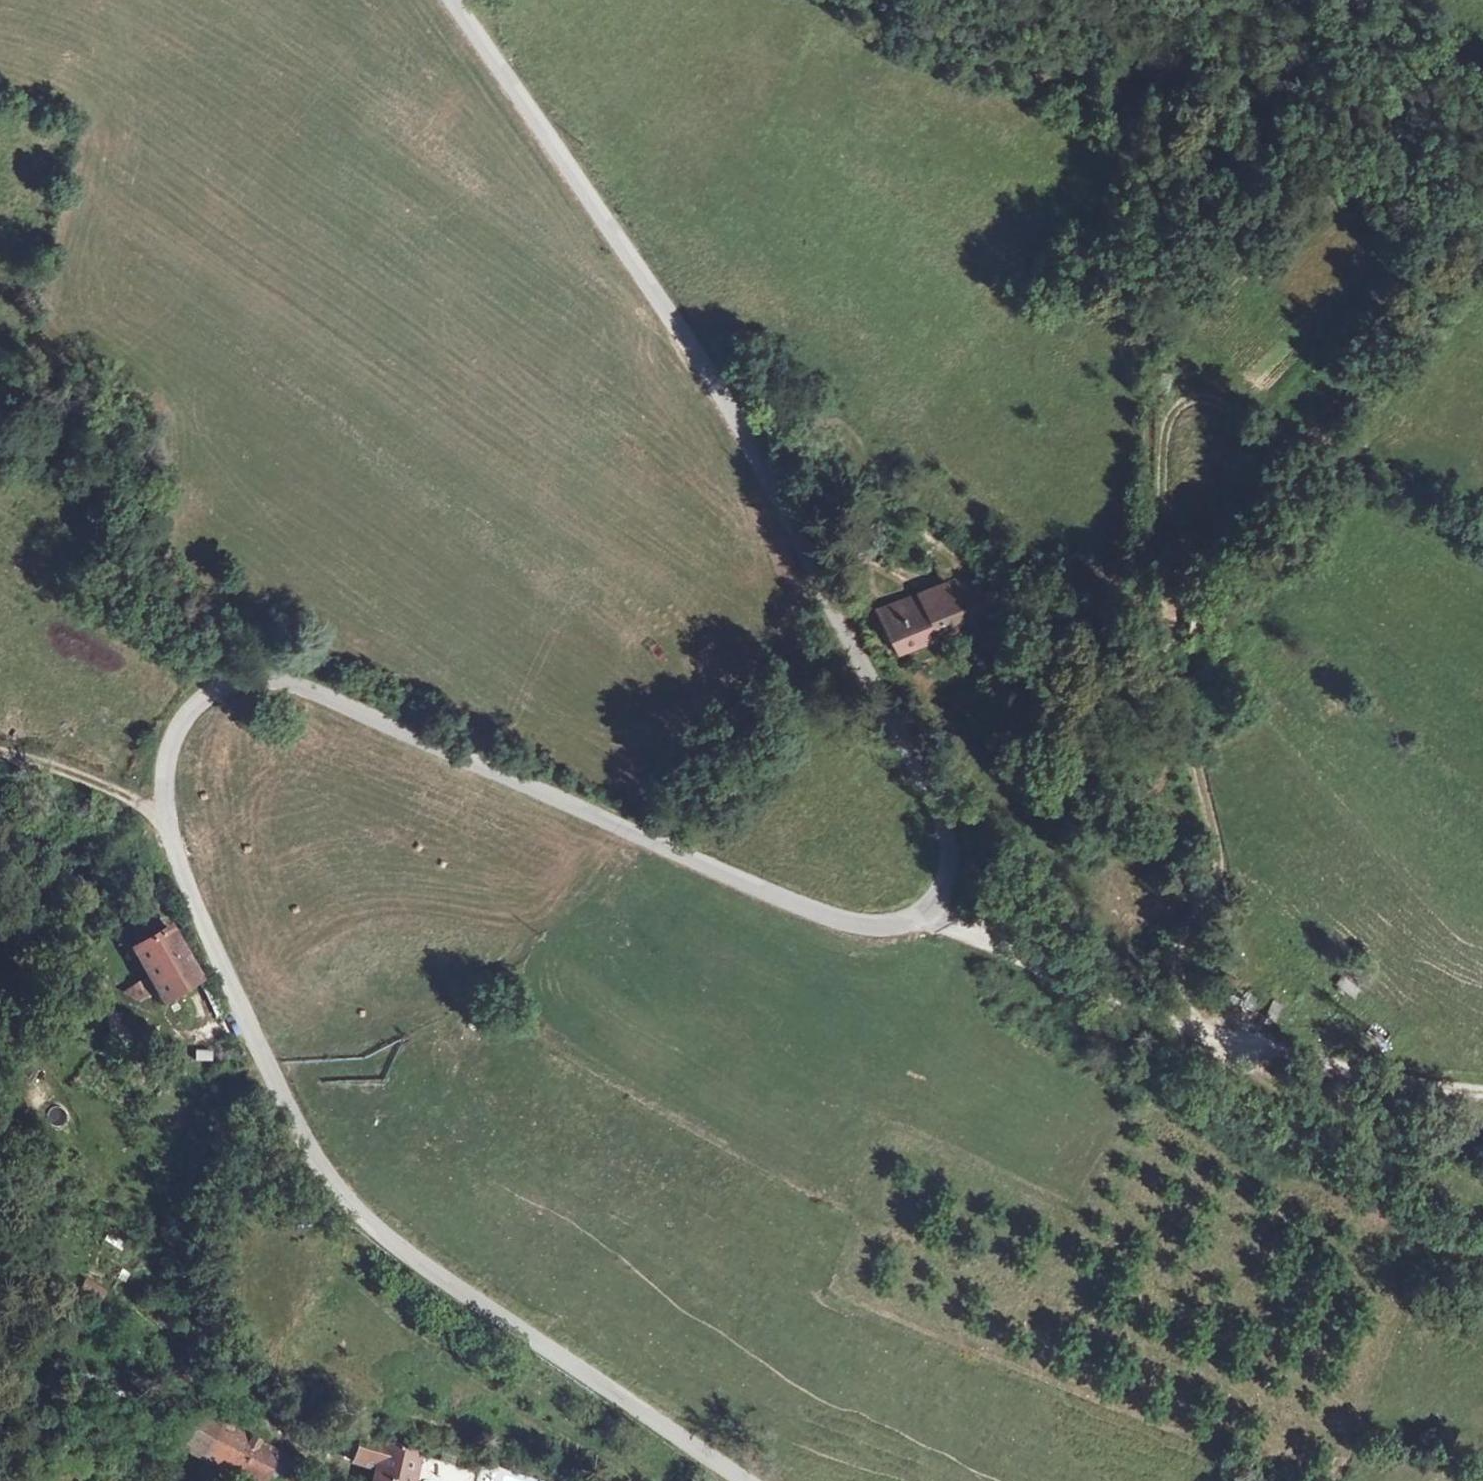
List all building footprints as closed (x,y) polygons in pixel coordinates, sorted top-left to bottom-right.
[(905,616),(921,617),(967,594),(973,601),(998,587),(974,543),(889,586),(905,616)] [(198,979),(168,927),(132,948),(162,1000),(198,979)] [(1365,967),(1361,976),(1376,990),(1382,979),(1365,967)] [(145,980),(125,988),(132,1005),(151,998),(145,980)] [(1282,992),(1279,1006),(1291,1009),(1293,995),(1282,992)] [(121,1013),(106,1016),(109,1034),(124,1032),(121,1013)] [(72,1300),(95,1313),(108,1290),(85,1277),(72,1300)] [(199,1409),(188,1427),(175,1420),(162,1437),(244,1480),(260,1480),(266,1469),(261,1467),(270,1448),(199,1409)] [(361,1438),(354,1462),(378,1469),(375,1480),(478,1480),(480,1474),(419,1454),(361,1438)]
